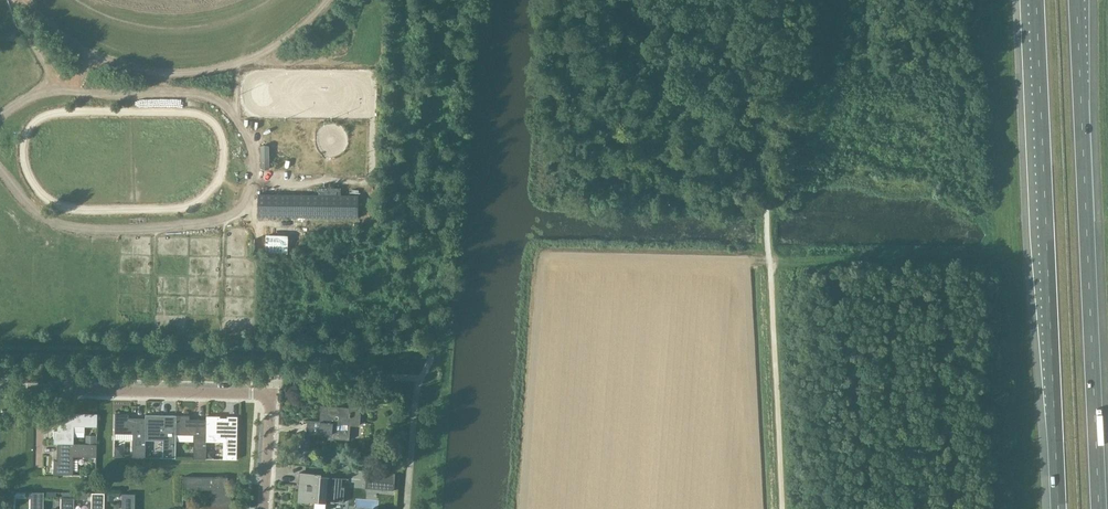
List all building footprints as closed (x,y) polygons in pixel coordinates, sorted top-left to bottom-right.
[(357,218),(357,195),(258,194),(257,217),(357,218)] [(316,405),(314,432),(328,433),(327,439),(344,440),(345,425),(355,425),(357,406),(346,405),(346,407),(316,405)] [(73,443),(73,425),(96,425),(96,413),(58,413),(58,430),(54,430),(54,444),(57,444),(96,444),(96,443),(73,443)] [(128,414),(115,414),(114,433),(133,433),(132,457),(145,457),(146,433),(145,433),(145,414),(145,418),(128,418),(128,414)] [(175,458),(176,434),(176,415),(166,415),(166,417),(158,417),(158,415),(145,414),(145,433),(146,433),(155,434),(155,438),(163,439),(163,457),(175,458)] [(189,415),(176,415),(176,434),(194,434),(193,458),(206,458),(206,435),(206,415),(206,420),(189,419),(189,415)] [(219,416),(206,415),(206,435),(217,435),(216,440),(223,440),(222,459),(236,459),(237,416),(227,416),(227,418),(219,417),(219,416)] [(132,456),(132,436),(113,436),(113,456),(132,456)] [(96,444),(57,444),(57,461),(53,461),(53,474),(72,474),(73,456),(96,456),(96,444)] [(348,478),(321,476),(321,474),(299,472),(298,484),(301,484),(301,489),(300,489),(299,502),(309,503),(309,502),(314,502),(313,508),(325,508),(326,501),(330,501),(330,502),(334,502),(343,502),(344,487),(341,487),(342,478),(348,479),(348,478)] [(182,507),(226,508),(230,508),(231,494),(226,494),(227,477),(183,476),(183,488),(211,489),(211,507),(182,506),(182,507)] [(43,492),(31,492),(31,508),(43,508),(43,492)] [(104,493),(92,493),(92,508),(104,508),(104,493)] [(135,494),(123,493),(122,508),(134,508),(135,494)] [(74,498),(61,497),(61,508),(74,508),(74,498)]
